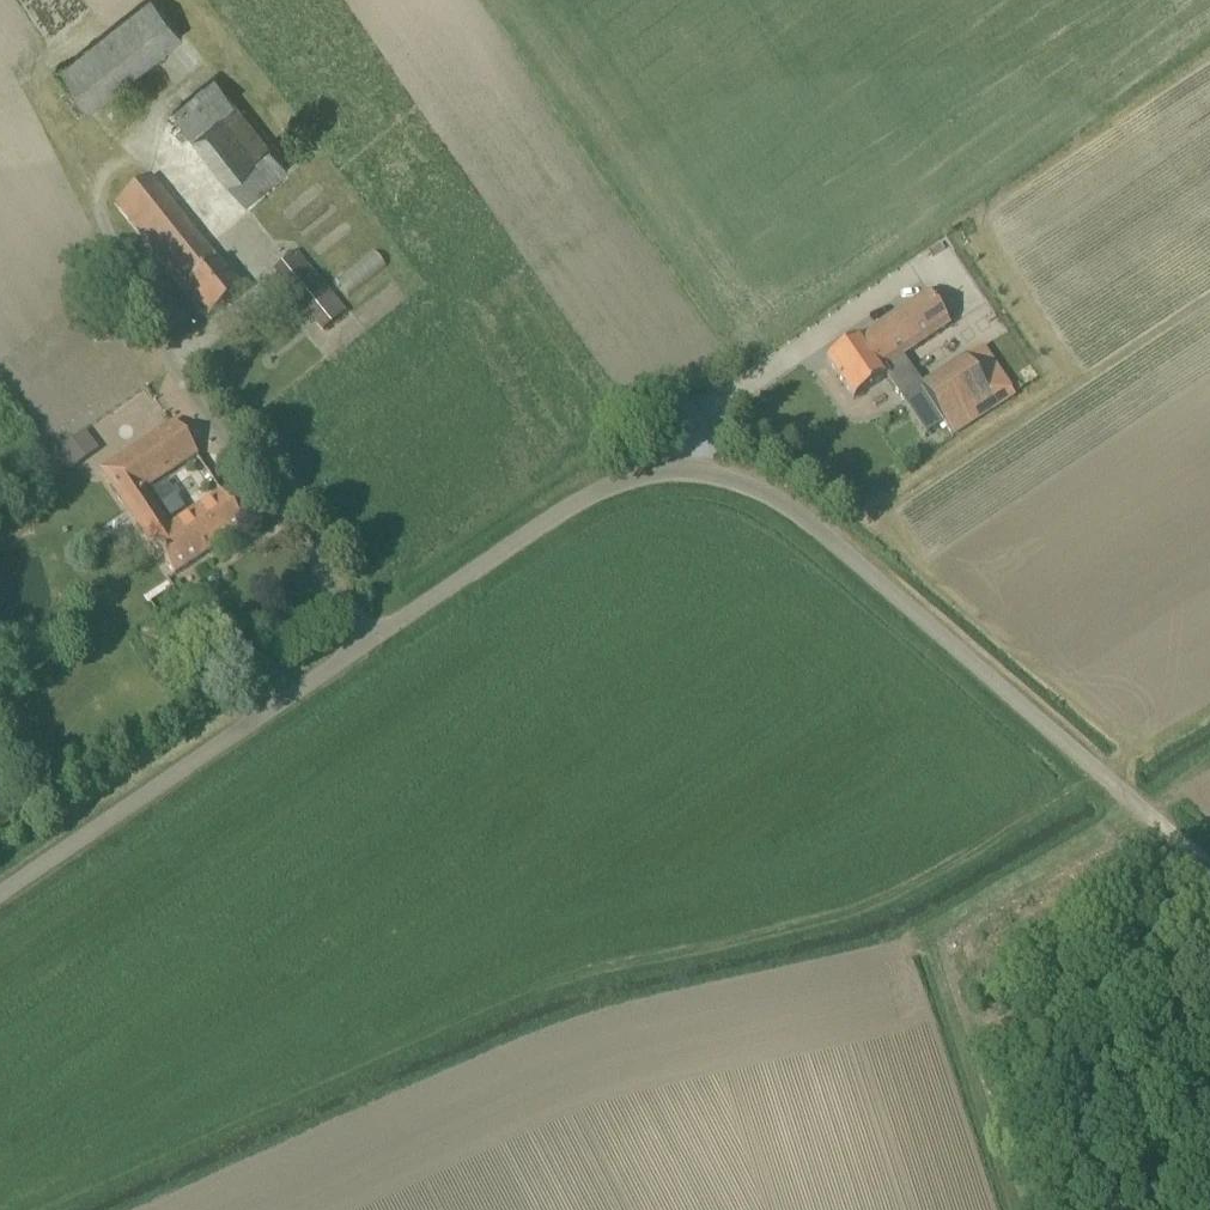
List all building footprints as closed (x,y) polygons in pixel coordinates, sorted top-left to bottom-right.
[(106,97),(183,36),(153,0),(150,0),(57,74),(87,112),(106,97)] [(246,204),(265,189),(288,171),(216,78),(173,113),(246,204)] [(209,319),(243,291),(150,176),(117,203),(209,319)] [(323,330),(342,315),(345,312),(296,252),(274,270),(323,330)] [(926,434),(940,425),(918,392),(897,361),(951,325),(928,292),(827,360),(854,399),(887,377),(926,434)] [(967,359),(918,392),(940,425),(944,422),(953,435),(999,406),(967,359)] [(170,525),(147,490),(197,457),(175,424),(105,471),(175,576),(246,527),(221,491),(170,525)]
